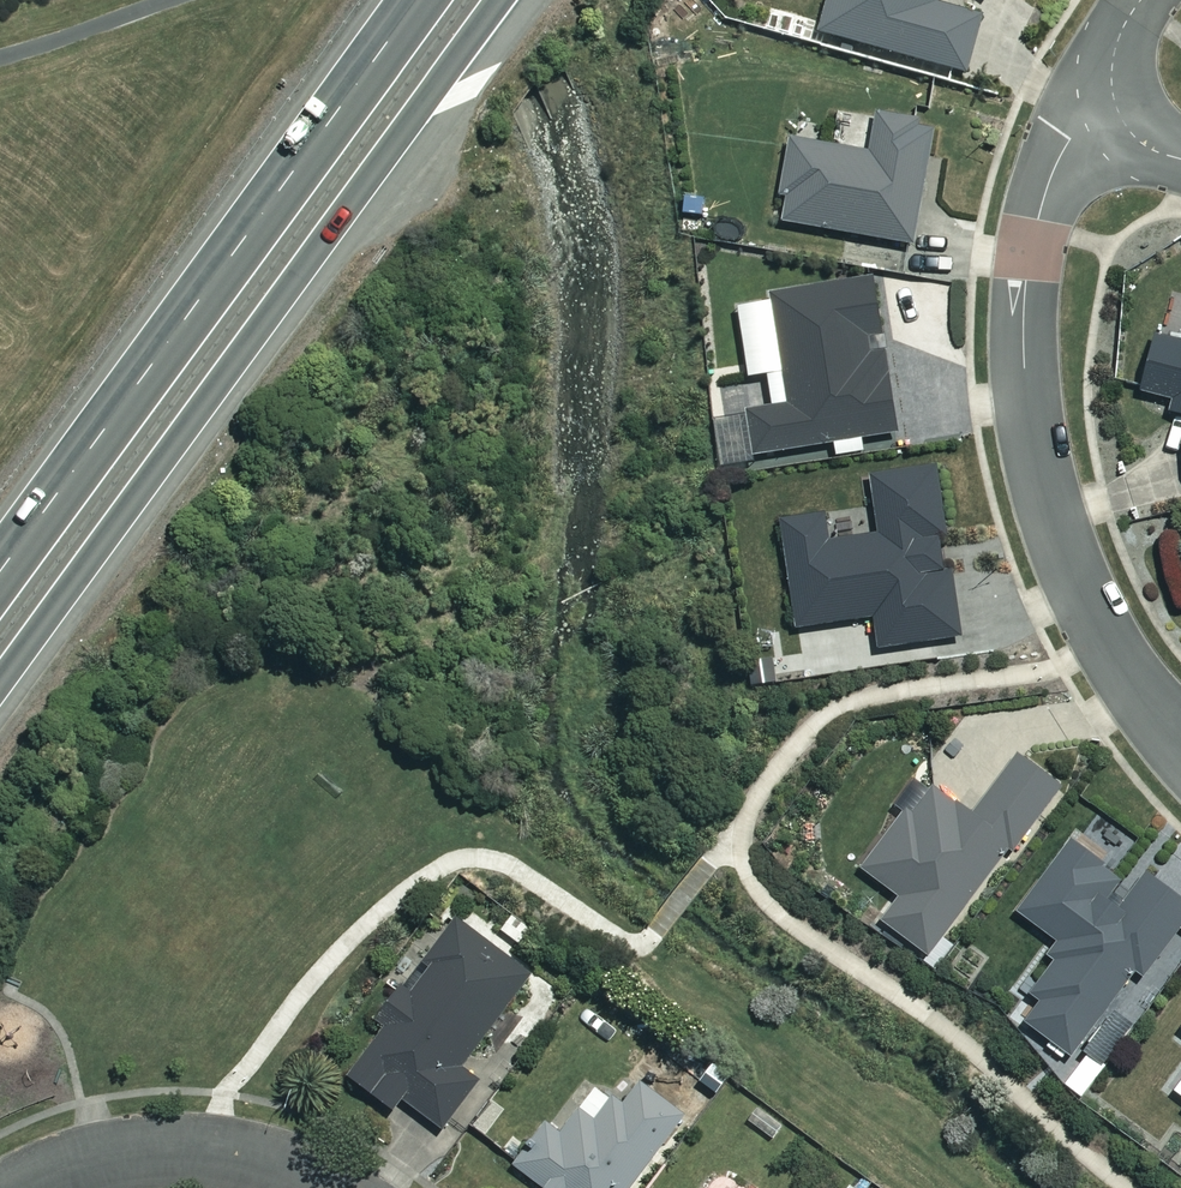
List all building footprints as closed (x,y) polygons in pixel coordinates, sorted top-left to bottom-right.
[(824,40),(970,82),(988,20),(942,6),(946,0),(835,0),(824,40)] [(939,131),(881,121),(875,158),(794,144),(780,224),(918,249),(939,131)] [(903,435),(884,285),(779,298),(780,306),(745,310),(754,381),(719,386),(723,415),(754,411),(760,456),(843,445),(844,459),(865,457),(863,440),(903,435)] [(1163,338),(1147,396),(1177,404),(1174,415),(1180,416),(1180,343),(1163,338)] [(966,640),(947,474),(878,482),(885,539),(834,545),(830,518),(786,523),(799,631),(881,622),(884,650),(966,640)] [(1066,791),(1024,758),(976,819),(935,786),(866,872),(904,902),(887,924),(931,959),(1066,791)] [(1062,945),(1051,960),(1060,966),(1035,999),(1045,1006),(1026,1032),(1073,1066),(1140,975),(1160,989),(1176,967),(1165,959),(1180,937),(1180,899),(1151,877),(1124,913),(1114,905),(1130,884),(1075,844),(1022,916),(1062,945)] [(535,977),(461,923),(381,1033),(387,1037),(356,1081),(404,1116),(411,1107),(447,1134),(483,1085),(465,1072),(535,977)] [(645,1087),(629,1108),(619,1100),(600,1125),(585,1113),(566,1138),(551,1127),(519,1169),(544,1187),(637,1187),(688,1119),(645,1087)]
